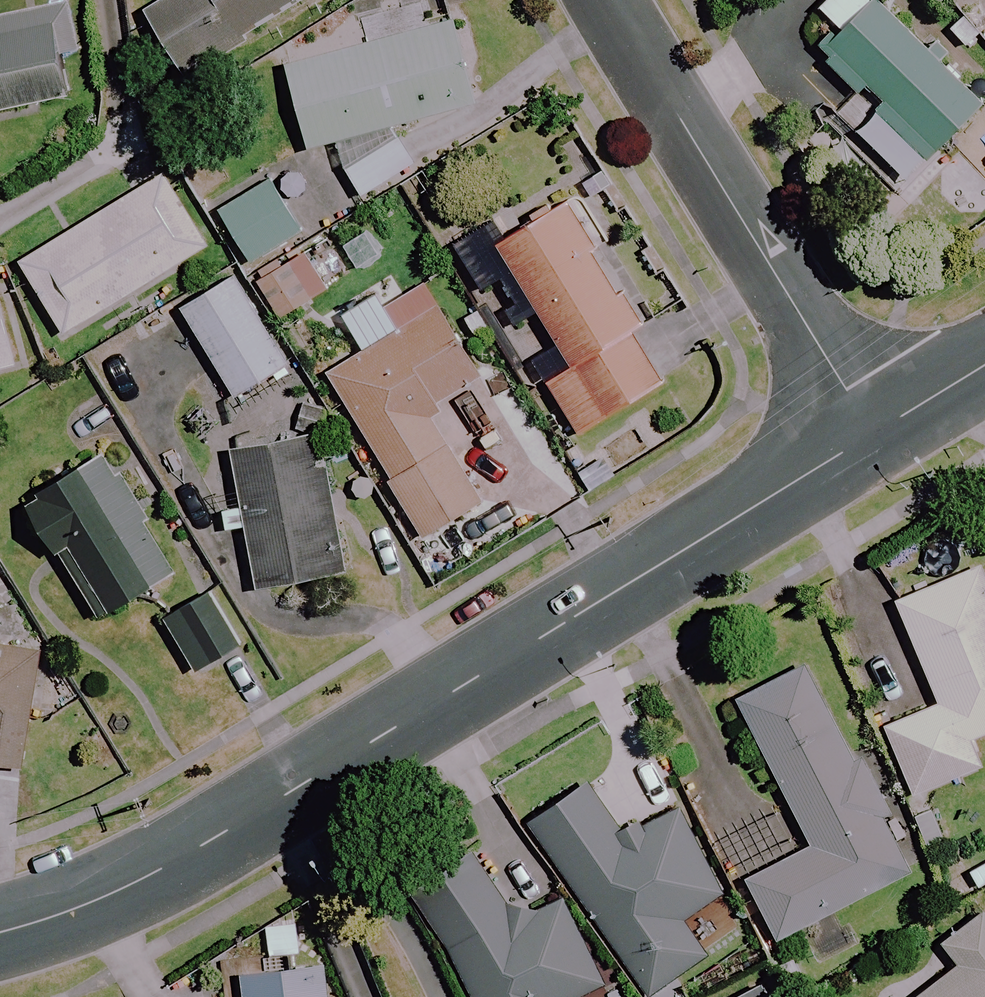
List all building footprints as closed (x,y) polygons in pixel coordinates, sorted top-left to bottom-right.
[(147,15),(189,79),(309,0),(170,0),(147,15)] [(879,2),(876,5),(870,0),(830,0),(821,10),(846,35),(825,57),(865,96),(844,117),(912,183),(984,108),(984,106),(879,2)] [(67,6),(0,19),(0,111),(70,97),(62,54),(75,51),(67,6)] [(313,148),(335,141),(344,172),(348,170),(357,197),(414,178),(396,123),(473,98),(448,21),(288,72),(313,148)] [(209,247),(166,176),(22,262),(65,334),(209,247)] [(303,231),(273,183),(223,213),(253,262),(303,231)] [(486,290),(502,280),(516,304),(506,310),(517,328),(541,313),(564,350),(540,365),(582,433),(666,382),(637,335),(645,330),(567,202),(502,241),(492,225),(458,245),(486,290)] [(327,238),(307,250),(305,246),(257,274),(282,316),(329,289),(327,285),(347,274),(327,238)] [(290,365),(235,277),(184,309),(238,397),(290,365)] [(482,379),(429,287),(391,309),(404,332),(333,373),(446,569),(496,540),(477,507),(483,503),(429,410),(482,379)] [(0,295),(0,372),(16,368),(0,295)] [(344,574),(316,438),(232,455),(242,507),(225,511),(229,532),(244,529),(257,592),(344,574)] [(180,571),(110,455),(31,502),(101,618),(180,571)] [(920,807),(942,798),(938,786),(984,767),(972,740),(984,734),(984,574),(982,566),(897,602),(940,704),(886,726),(920,807)] [(245,645),(214,589),(166,616),(197,671),(245,645)] [(27,768),(42,650),(0,645),(0,765),(27,768)] [(781,938),(912,870),(883,816),(892,811),(865,759),(856,764),(804,664),(738,699),(814,844),(749,878),(781,938)] [(590,786),(535,822),(650,996),(652,996),(710,959),(685,921),(730,892),(674,808),(626,840),(590,786)] [(477,850),(417,882),(478,996),(583,996),(607,984),(560,897),(515,921),(477,850)] [(945,943),(962,967),(921,996),(984,996),(984,914),(945,943)] [(324,968),(243,978),(246,996),(328,996),(324,968)]
